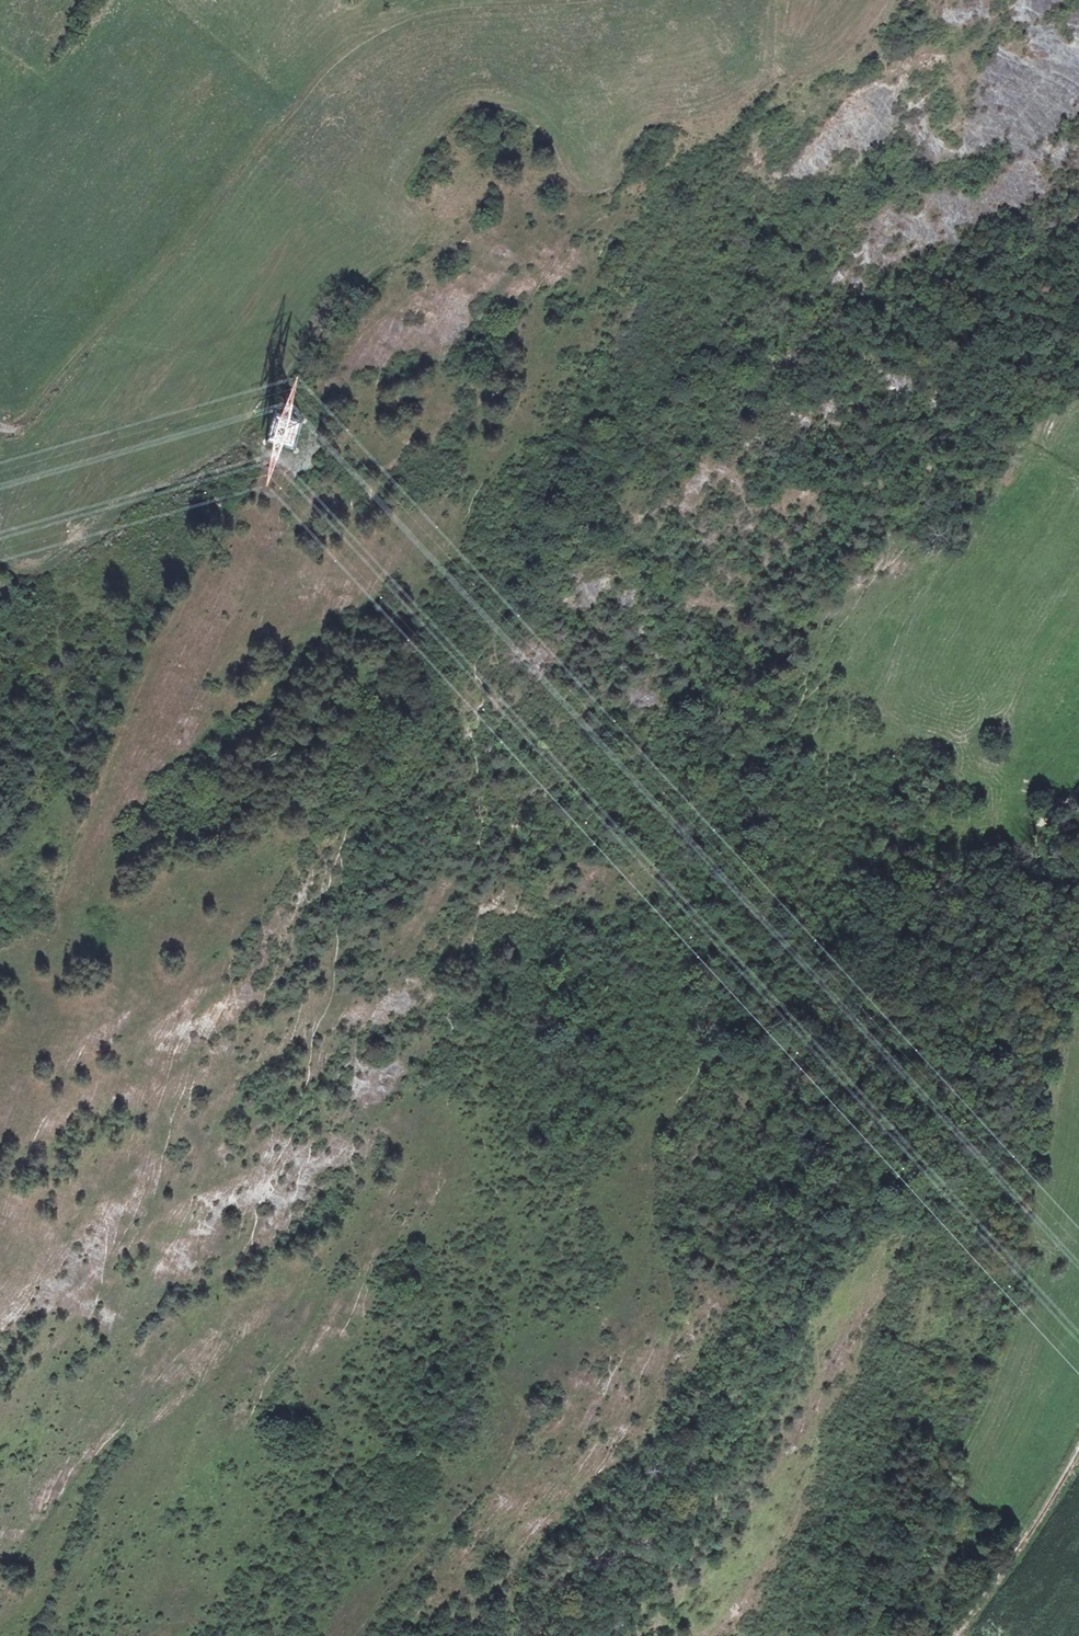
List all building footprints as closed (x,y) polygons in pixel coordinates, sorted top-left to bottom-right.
[(304,421),(279,412),(269,437),(295,446),(304,421)]
